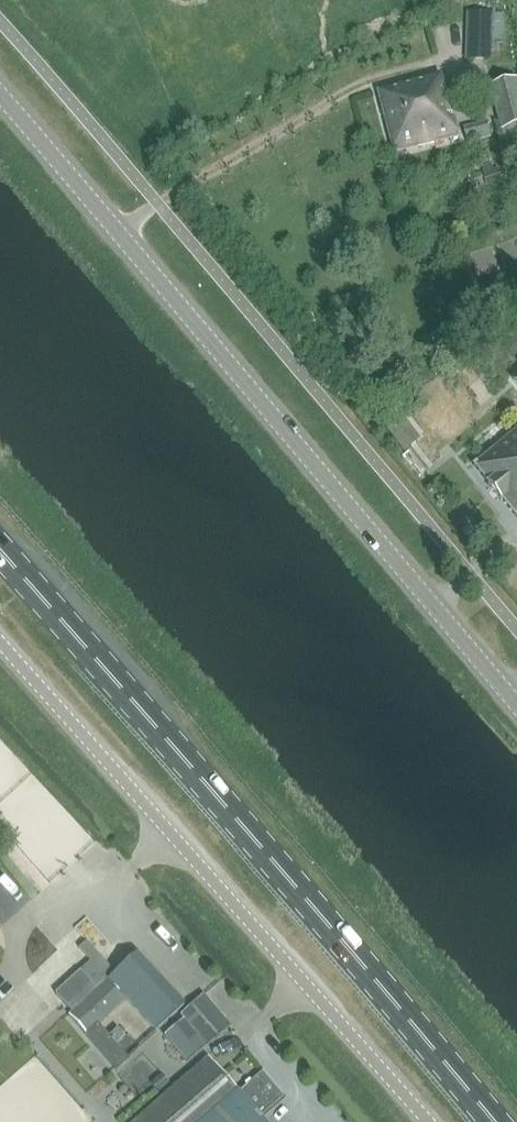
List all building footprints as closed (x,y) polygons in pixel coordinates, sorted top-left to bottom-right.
[(491,13),(467,13),(467,60),(491,60),(491,42),(504,42),(504,13),(491,13)] [(403,151),(467,135),(456,91),(453,92),(449,75),(388,90),(403,151)] [(516,122),(516,82),(516,81),(494,87),(502,125),(516,122)] [(486,185),(505,179),(502,169),(482,175),(486,185)] [(479,460),(516,508),(516,431),(479,460)] [(115,971),(99,954),(80,972),(96,989),(115,971)] [(137,958),(109,983),(69,1015),(114,1072),(128,1060),(114,1043),(123,1036),(119,1030),(109,1038),(99,1024),(126,1002),(156,1035),(184,1009),(137,958)] [(184,1019),(165,1035),(187,1062),(193,1057),(231,1026),(204,995),(180,1015),(182,1017),(184,1019)] [(133,1121),(264,1121),(261,1119),(285,1098),(263,1073),(262,1074),(239,1094),(237,1092),(207,1057),(133,1121)] [(162,1075),(152,1083),(156,1088),(159,1092),(169,1083),(162,1075)] [(152,1083),(137,1096),(141,1101),(156,1088),(152,1083)]
